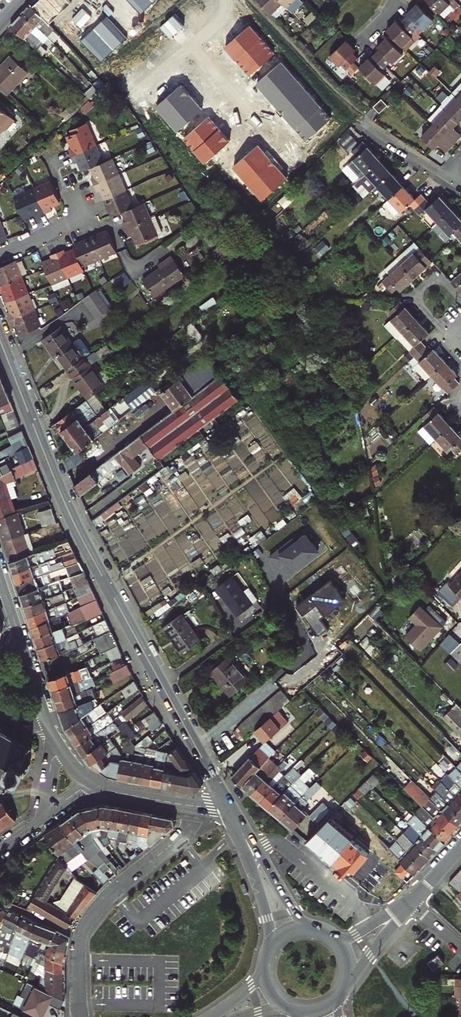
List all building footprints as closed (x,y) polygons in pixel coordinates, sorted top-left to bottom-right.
[(68,8),(61,1),(62,0),(43,0),(43,1),(58,17),(68,8)] [(272,12),(283,1),(282,0),(262,0),(272,12)] [(440,13),(450,3),(447,0),(427,0),(440,13)] [(43,1),(35,8),(54,29),(55,27),(52,23),(56,19),(63,27),(65,25),(63,23),(58,17),(43,1)] [(23,13),(35,26),(37,24),(44,30),(46,29),(50,33),(52,31),(55,35),(57,33),(54,29),(35,8),(31,4),(23,13)] [(407,15),(403,19),(415,31),(419,27),(423,30),(433,20),(420,7),(416,10),(414,7),(407,14),(407,15)] [(63,23),(64,22),(69,18),(76,25),(80,21),(68,8),(58,17),(63,23)] [(10,27),(11,27),(24,39),(35,26),(23,13),(10,27)] [(389,33),(406,51),(416,41),(410,35),(415,31),(403,19),(399,23),(396,21),(389,27),(392,30),(389,33)] [(34,48),(26,40),(21,46),(29,53),(34,48)] [(402,54),(389,40),(385,43),(383,41),(375,48),(378,51),(374,55),(385,66),(389,62),(392,64),(402,54)] [(38,43),(34,48),(43,56),(47,51),(38,43)] [(346,46),(343,43),(329,56),(339,66),(341,64),(346,69),(358,58),(354,53),(357,50),(350,43),(346,46)] [(368,58),(361,65),(364,68),(360,71),(374,85),(384,75),(380,71),(385,66),(374,55),(369,59),(368,58)] [(12,56),(7,60),(24,75),(28,71),(12,56)] [(24,75),(7,60),(0,68),(0,88),(7,94),(24,75)] [(104,85),(88,67),(83,71),(100,89),(104,85)] [(435,67),(430,72),(434,77),(440,71),(435,67)] [(457,99),(460,102),(460,83),(451,93),(452,93),(457,99)] [(91,98),(98,90),(93,86),(85,93),(91,98)] [(457,99),(452,93),(440,106),(445,111),(457,123),(460,119),(460,102),(457,99)] [(388,106),(382,99),(373,107),(380,114),(388,106)] [(433,124),(453,143),(460,134),(453,127),(457,123),(445,111),(440,106),(427,119),(433,124)] [(0,115),(0,134),(2,136),(11,125),(0,115)] [(453,143),(433,124),(421,136),(433,148),(437,143),(445,151),(453,143)] [(72,155),(97,145),(89,126),(81,129),(79,125),(72,128),(74,132),(69,135),(74,147),(69,148),(72,155)] [(353,159),(365,172),(379,159),(362,141),(351,151),(356,157),(353,159)] [(92,167),(104,162),(97,145),(72,155),(75,162),(80,161),(84,170),(92,167)] [(45,150),(42,147),(36,153),(39,155),(45,150)] [(91,177),(95,185),(119,174),(112,158),(104,162),(92,167),(95,175),(91,177)] [(391,173),(379,159),(365,172),(360,177),(372,191),(377,186),(391,173)] [(403,185),(391,173),(377,186),(389,198),(403,185)] [(105,199),(126,191),(119,174),(95,185),(97,192),(101,190),(105,199)] [(37,192),(46,213),(53,211),(51,205),(60,202),(51,182),(35,189),(37,192)] [(415,199),(403,185),(389,198),(401,212),(410,204),(414,208),(425,199),(421,194),(415,199)] [(37,192),(35,189),(15,197),(22,214),(24,218),(37,212),(39,216),(46,213),(37,192)] [(126,191),(105,199),(113,216),(124,211),(133,207),(126,191)] [(430,204),(425,199),(414,208),(419,214),(425,209),(437,222),(451,209),(439,196),(430,204)] [(127,230),(151,220),(144,202),(133,207),(124,211),(128,221),(124,222),(127,230)] [(457,237),(460,233),(460,220),(451,209),(437,222),(449,235),(453,232),(457,237)] [(151,220),(127,230),(129,237),(134,235),(138,244),(158,236),(157,234),(163,232),(157,217),(151,220)] [(100,258),(117,251),(108,231),(92,238),(100,258)] [(92,238),(75,245),(77,250),(83,265),(100,258),(92,238)] [(400,264),(414,278),(427,266),(424,263),(429,258),(419,247),(400,264)] [(83,265),(77,250),(67,254),(65,249),(58,252),(69,277),(86,270),(83,265)] [(69,277),(58,252),(51,255),(53,260),(44,264),(46,268),(53,284),(69,277)] [(159,263),(161,266),(144,279),(156,295),(184,275),(170,256),(159,263)] [(22,277),(16,260),(0,267),(0,286),(22,277)] [(414,278),(400,264),(381,281),(391,292),(397,287),(400,290),(414,278)] [(121,288),(133,280),(126,270),(114,278),(121,288)] [(451,281),(460,291),(460,272),(451,281)] [(22,277),(0,286),(0,294),(0,295),(5,293),(8,302),(29,294),(22,277)] [(111,309),(98,289),(94,291),(85,298),(98,318),(111,309)] [(29,294),(8,302),(12,312),(8,313),(10,320),(35,310),(29,294)] [(417,320),(405,307),(400,301),(389,311),(394,316),(391,318),(403,332),(417,320)] [(35,310),(10,320),(13,328),(18,326),(21,335),(41,327),(35,310)] [(429,333),(417,320),(403,332),(416,345),(410,350),(415,355),(426,345),(421,340),(429,333)] [(52,346),(68,369),(85,357),(92,352),(82,338),(80,338),(76,341),(75,343),(74,344),(62,327),(43,339),(49,347),(52,346)] [(430,350),(426,345),(415,355),(431,374),(446,361),(433,347),(430,350)] [(222,375),(207,354),(160,390),(176,409),(222,375)] [(68,369),(89,399),(106,387),(85,357),(68,369)] [(458,374),(446,361),(431,374),(448,392),(448,391),(459,382),(455,377),(458,374)] [(160,459),(239,401),(241,400),(222,375),(176,409),(143,434),(151,446),(160,459)] [(11,401),(7,390),(0,393),(0,405),(11,401)] [(13,410),(15,410),(11,401),(0,405),(0,411),(2,415),(4,415),(13,410)] [(451,423),(434,404),(423,414),(428,420),(425,423),(437,436),(451,423)] [(83,422),(97,412),(93,407),(79,416),(83,422)] [(78,452),(104,432),(99,427),(114,416),(109,409),(100,416),(69,439),(78,452)] [(13,410),(4,415),(11,431),(20,427),(13,410)] [(69,439),(100,416),(97,412),(83,422),(79,416),(74,410),(56,423),(62,430),(69,439)] [(56,423),(52,427),(57,434),(62,430),(56,423)] [(451,423),(437,436),(449,449),(453,446),(458,452),(460,450),(460,434),(451,423)] [(11,436),(9,437),(13,445),(0,451),(0,461),(11,455),(16,452),(29,445),(23,430),(11,436)] [(143,434),(116,455),(123,464),(128,471),(141,462),(137,456),(151,446),(143,434)] [(29,445),(16,452),(21,464),(34,457),(29,445)] [(0,461),(0,476),(13,469),(17,466),(11,455),(0,461)] [(81,496),(123,464),(116,455),(76,485),(81,496)] [(0,476),(0,504),(13,499),(8,483),(17,480),(17,478),(13,469),(0,476)] [(98,524),(125,506),(119,498),(127,492),(122,485),(88,509),(98,524)] [(13,499),(0,504),(0,518),(17,512),(13,499)] [(43,526),(57,522),(52,507),(38,512),(43,526)] [(26,532),(27,532),(19,511),(17,512),(0,518),(0,530),(3,529),(7,539),(26,532)] [(295,572),(328,547),(312,526),(278,551),(295,572)] [(10,561),(33,553),(26,532),(7,539),(3,540),(10,561)] [(14,571),(53,558),(62,555),(75,551),(70,541),(33,553),(10,561),(14,571)] [(65,566),(80,561),(75,551),(62,555),(63,560),(65,566)] [(271,556),(284,572),(290,568),(277,551),(271,556)] [(55,563),(53,558),(14,571),(17,582),(46,573),(65,566),(63,560),(55,563)] [(71,577),(85,572),(80,561),(65,566),(69,577),(71,577)] [(75,587),(89,582),(85,572),(71,577),(75,587)] [(21,593),(46,585),(43,576),(47,575),(46,573),(17,582),(21,593)] [(447,581),(438,590),(452,603),(460,593),(460,594),(460,573),(451,584),(447,581)] [(49,574),(47,575),(43,576),(46,585),(52,583),(49,574)] [(257,610),(235,578),(220,588),(242,621),(257,610)] [(25,604),(53,595),(51,589),(62,585),(60,580),(52,583),(46,585),(21,593),(25,604)] [(78,597),(93,591),(89,582),(75,587),(78,597)] [(64,591),(62,585),(51,589),(53,595),(60,593),(63,592),(64,591)] [(82,606),(97,598),(93,591),(78,597),(82,606)] [(64,597),(63,592),(60,593),(53,595),(55,600),(64,597)] [(55,600),(53,595),(25,604),(28,615),(56,606),(66,602),(64,597),(55,600)] [(72,626),(86,619),(103,612),(97,598),(82,606),(69,612),(68,613),(70,620),(71,624),(72,626)] [(167,598),(155,606),(160,614),(172,605),(167,598)] [(66,602),(56,606),(58,611),(68,608),(66,602)] [(376,605),(370,612),(377,618),(383,611),(376,605)] [(58,611),(56,606),(28,615),(32,626),(60,617),(68,613),(69,612),(68,608),(58,611)] [(419,608),(400,629),(419,647),(434,631),(436,632),(446,621),(431,607),(425,614),(419,608)] [(90,627),(107,619),(103,612),(86,619),(90,627)] [(319,613),(307,618),(307,631),(308,633),(309,634),(315,634),(317,634),(319,632),(321,614),(320,613),(319,613)] [(200,641),(182,615),(163,628),(182,653),(200,641)] [(64,627),(71,624),(70,620),(62,623),(60,617),(32,626),(35,636),(64,627)] [(78,647),(87,642),(91,640),(95,638),(112,630),(108,623),(83,636),(74,640),(70,641),(68,637),(66,638),(39,646),(43,658),(78,647)] [(39,646),(66,638),(64,631),(73,627),(72,626),(71,624),(64,627),(35,636),(39,646)] [(75,634),(73,627),(64,631),(66,638),(68,637),(75,634)] [(117,642),(112,630),(95,638),(101,651),(117,642)] [(83,636),(81,631),(75,634),(68,637),(70,641),(74,640),(83,636)] [(451,653),(460,663),(460,662),(460,643),(451,653)] [(108,651),(113,660),(124,654),(119,645),(108,651)] [(250,679),(229,654),(208,672),(229,696),(250,679)] [(446,664),(454,670),(458,665),(451,659),(446,664)] [(110,673),(114,683),(133,673),(128,664),(110,673)] [(50,679),(53,689),(91,675),(90,672),(87,665),(50,679)] [(57,700),(93,686),(96,685),(94,681),(91,675),(53,689),(57,700)] [(117,702),(118,704),(139,688),(135,679),(115,694),(120,699),(117,702)] [(57,700),(60,711),(84,702),(83,699),(88,697),(89,700),(96,697),(97,696),(93,686),(57,700)] [(281,689),(241,724),(242,725),(248,732),(250,735),(256,730),(273,715),(279,710),(291,700),(281,689)] [(84,702),(60,711),(66,728),(99,705),(96,697),(89,700),(88,697),(83,699),(84,702)] [(110,697),(103,702),(109,711),(111,710),(116,706),(110,697)] [(135,736),(137,734),(125,720),(146,703),(142,697),(114,720),(121,729),(130,740),(135,736)] [(102,704),(99,705),(66,728),(72,736),(108,712),(109,711),(103,702),(102,704)] [(452,708),(460,717),(460,708),(457,704),(452,708)] [(452,708),(444,717),(460,735),(460,717),(452,708)] [(277,720),(282,715),(279,710),(273,715),(277,720)] [(149,726),(159,718),(154,711),(143,720),(148,726),(149,726)] [(78,745),(106,726),(102,719),(109,714),(108,712),(72,736),(78,745)] [(277,720),(273,715),(256,730),(265,742),(288,722),(282,715),(277,720)] [(153,731),(162,724),(159,718),(149,726),(153,731)] [(84,755),(105,740),(102,736),(116,727),(118,731),(121,729),(114,720),(110,723),(106,726),(78,745),(84,755)] [(5,787),(4,788),(6,789),(8,789),(9,788),(8,786),(12,778),(14,779),(16,775),(21,778),(29,764),(25,761),(27,758),(24,757),(29,748),(30,749),(31,747),(31,745),(29,745),(23,742),(24,741),(22,740),(21,741),(14,737),(14,736),(12,735),(11,736),(4,732),(2,728),(4,728),(4,726),(2,727),(0,725),(0,784),(5,787)] [(242,725),(236,730),(242,738),(248,732),(242,725)] [(153,740),(159,748),(173,739),(166,729),(153,740)] [(136,745),(135,751),(130,779),(140,781),(145,753),(138,752),(139,746),(143,747),(151,739),(148,735),(136,745)] [(130,779),(135,751),(128,750),(129,744),(131,744),(137,739),(135,736),(130,740),(124,743),(123,752),(118,777),(130,779)] [(123,752),(120,751),(118,760),(113,759),(114,753),(111,749),(116,746),(109,737),(105,740),(84,755),(89,762),(108,775),(118,777),(123,752)] [(169,754),(178,748),(173,739),(159,748),(157,750),(151,783),(162,785),(169,754)] [(140,781),(151,783),(157,750),(152,749),(152,746),(148,745),(146,747),(145,753),(140,781)] [(118,760),(120,751),(116,746),(111,749),(114,753),(113,759),(118,760)] [(242,785),(270,755),(263,749),(260,746),(232,776),(242,785)] [(204,784),(178,748),(169,754),(162,785),(196,792),(204,784)] [(371,754),(365,748),(361,753),(367,758),(371,754)] [(274,760),(270,755),(242,785),(251,793),(265,779),(260,775),(271,763),(274,760)] [(276,768),(271,763),(260,775),(265,779),(276,768)] [(285,791),(282,794),(269,808),(280,818),(312,785),(310,783),(308,785),(305,781),(314,771),(309,766),(292,783),(290,786),(293,789),(288,794),(285,791)] [(260,801),(274,786),(269,782),(280,771),(276,768),(265,779),(251,793),(260,801)] [(274,786),(284,775),(280,771),(269,782),(274,786)] [(367,793),(381,778),(375,772),(361,787),(367,793)] [(269,808),(282,794),(278,790),(288,779),(284,775),(274,786),(260,801),(269,808)] [(452,775),(445,782),(446,783),(450,788),(457,781),(452,775)] [(292,783),(288,779),(278,790),(282,794),(285,791),(290,786),(292,783)] [(408,780),(403,785),(422,804),(427,798),(408,780)] [(450,788),(446,783),(445,784),(442,781),(440,784),(441,785),(440,787),(443,790),(451,798),(449,801),(460,813),(460,799),(450,788)] [(457,781),(450,788),(460,799),(460,784),(457,781)] [(312,785),(280,818),(293,828),(308,813),(303,808),(310,801),(308,799),(317,790),(312,785)] [(431,798),(436,792),(432,787),(426,793),(429,796),(431,798)] [(441,793),(449,801),(451,798),(443,790),(441,793)] [(442,797),(436,792),(431,798),(435,802),(436,803),(442,797)] [(426,808),(427,809),(435,802),(431,798),(429,796),(427,798),(422,804),(426,808)] [(16,818),(3,801),(0,804),(0,830),(16,818)] [(311,815),(322,825),(335,811),(324,801),(311,815)] [(460,824),(460,813),(449,801),(442,808),(459,826),(460,824)] [(427,809),(436,818),(452,834),(459,826),(442,808),(436,803),(435,802),(427,809)] [(104,805),(100,806),(101,828),(103,833),(103,834),(101,837),(105,840),(105,844),(106,845),(107,845),(111,842),(108,834),(113,807),(104,805)] [(100,806),(82,811),(88,818),(90,818),(91,828),(94,836),(103,833),(101,828),(100,806)] [(117,836),(123,808),(113,807),(108,834),(111,835),(117,836)] [(132,810),(123,808),(117,836),(122,837),(121,840),(127,841),(132,810)] [(436,818),(427,809),(426,808),(422,812),(433,822),(436,818)] [(138,840),(143,812),(132,810),(127,841),(132,842),(132,840),(135,840),(138,840)] [(78,811),(72,816),(90,840),(94,837),(94,836),(91,828),(90,818),(88,818),(82,811),(78,811)] [(148,843),(153,814),(143,812),(138,840),(142,841),(144,843),(148,847),(150,846),(148,843)] [(452,834),(436,818),(433,822),(422,812),(419,816),(445,842),(452,834)] [(173,818),(153,814),(148,843),(150,846),(156,841),(153,838),(161,825),(167,832),(175,826),(173,818)] [(90,840),(72,816),(62,823),(75,842),(82,850),(86,857),(100,866),(105,860),(98,851),(97,853),(94,851),(94,846),(90,840)] [(445,842),(419,816),(411,824),(438,850),(445,842)] [(62,823),(45,835),(59,854),(75,842),(62,823)] [(411,824),(404,832),(430,858),(438,850),(411,824)] [(156,841),(167,832),(161,825),(153,838),(156,841)] [(430,858),(404,832),(397,840),(423,866),(430,858)] [(94,837),(90,840),(94,846),(99,851),(102,848),(94,837)] [(423,866),(397,840),(390,848),(415,874),(423,866)] [(66,863),(82,850),(75,842),(59,854),(61,856),(66,863)] [(135,851),(136,848),(133,847),(133,848),(131,848),(131,847),(126,845),(125,850),(127,852),(132,860),(138,856),(135,851)] [(132,860),(127,852),(121,856),(127,865),(132,860)] [(48,900),(69,867),(66,863),(61,856),(30,904),(60,922),(68,926),(98,892),(86,884),(67,911),(48,900)] [(116,874),(105,860),(100,866),(110,878),(116,874)] [(450,882),(459,892),(456,895),(460,900),(460,869),(450,882)] [(22,916),(7,909),(0,929),(2,930),(0,934),(0,938),(12,942),(15,935),(22,916)] [(26,943),(30,935),(36,923),(22,916),(15,935),(12,942),(10,948),(10,949),(9,953),(22,959),(24,953),(29,944),(26,943)] [(57,931),(36,923),(30,935),(39,939),(42,934),(53,938),(57,931)] [(39,939),(37,944),(40,945),(42,940),(50,943),(49,947),(55,950),(57,946),(67,951),(69,937),(57,931),(53,938),(42,934),(39,939)] [(10,949),(10,948),(12,942),(0,938),(0,945),(10,949)] [(40,945),(37,944),(30,941),(29,944),(24,953),(22,959),(25,961),(29,955),(37,959),(40,955),(41,953),(65,963),(67,951),(57,946),(55,950),(49,947),(50,943),(42,940),(40,945)] [(41,953),(40,955),(46,958),(46,966),(65,975),(65,963),(41,953)] [(444,962),(438,955),(429,963),(435,970),(444,962)] [(36,961),(31,970),(37,973),(38,971),(40,972),(43,964),(36,961)] [(65,975),(46,966),(46,977),(65,986),(65,975)] [(46,977),(45,989),(61,997),(65,998),(65,986),(46,977)] [(61,997),(45,989),(37,1008),(52,1015),(61,997)] [(0,1005),(0,1016),(7,1016),(10,1010),(0,1005)]
